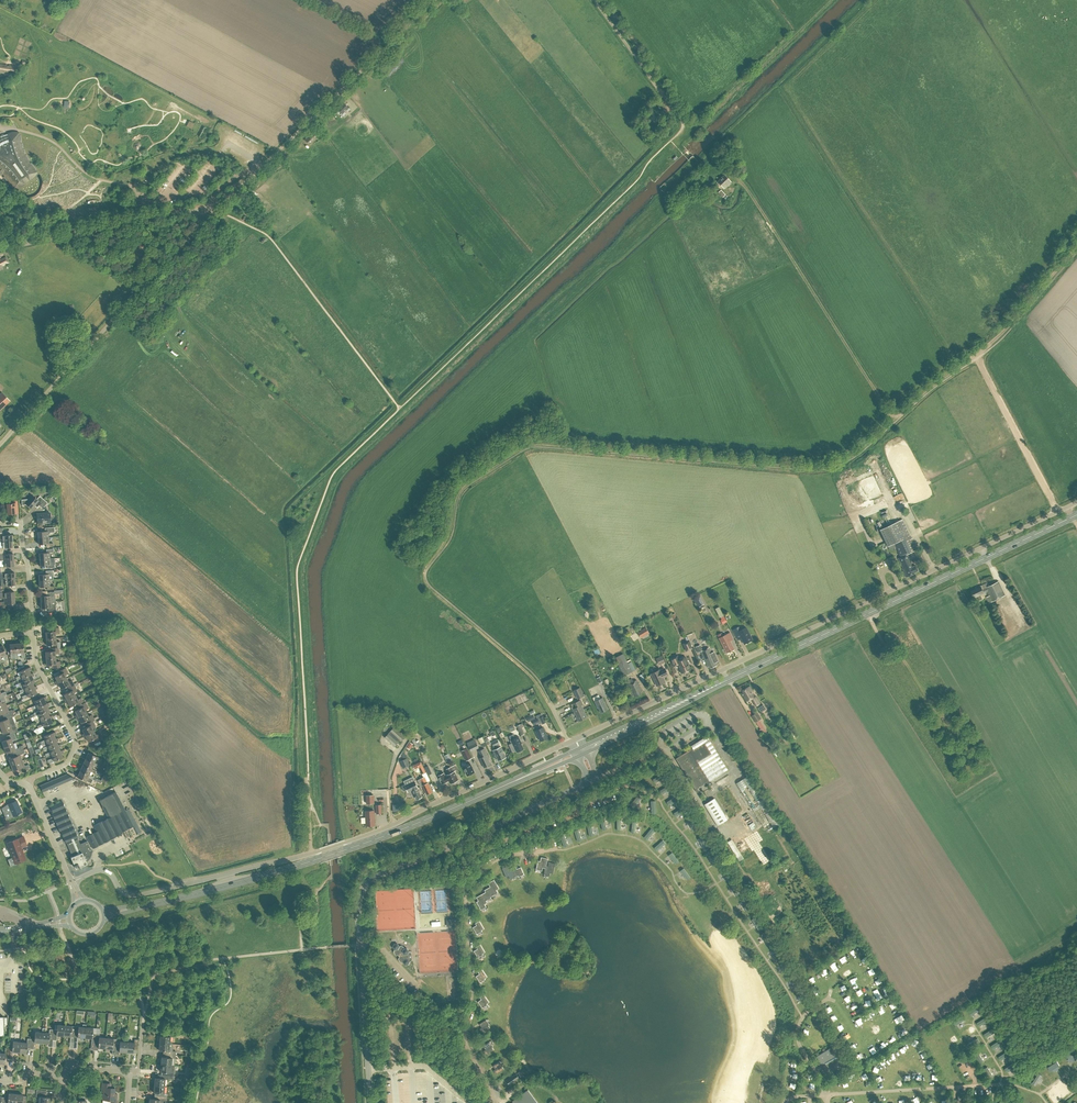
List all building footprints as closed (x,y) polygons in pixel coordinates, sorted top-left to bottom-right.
[(0,64),(0,71),(15,73),(16,66),(0,64)] [(337,109),(342,114),(349,108),(344,103),(337,109)] [(2,175),(3,174),(4,176),(3,177),(6,180),(7,180),(9,182),(8,183),(11,187),(12,187),(13,189),(15,189),(16,189),(18,188),(19,187),(21,187),(22,186),(23,185),(24,184),(25,182),(27,180),(29,180),(31,179),(33,177),(35,176),(36,174),(37,172),(35,170),(36,169),(33,166),(31,163),(30,163),(28,161),(29,160),(26,155),(25,155),(24,152),(25,152),(24,149),(23,150),(22,147),(23,146),(22,143),(21,144),(20,140),(21,140),(20,135),(19,135),(19,132),(16,132),(13,132),(10,132),(8,133),(8,134),(6,134),(4,135),(3,134),(1,135),(1,136),(0,137),(0,173),(2,175)] [(305,140),(309,143),(316,136),(313,132),(305,140)] [(724,175),(717,181),(724,188),(731,182),(724,175)] [(249,197),(255,192),(252,188),(245,193),(249,197)] [(0,259),(0,267),(3,266),(9,263),(5,256),(0,259)] [(143,314),(146,324),(152,322),(151,319),(162,316),(167,310),(162,305),(157,310),(143,314)] [(10,400),(2,392),(0,394),(0,409),(10,400)] [(35,506),(37,508),(39,506),(44,500),(39,496),(37,499),(32,495),(28,499),(21,499),(22,505),(26,505),(31,509),(35,506)] [(17,499),(13,500),(14,503),(7,504),(8,514),(18,513),(17,499)] [(47,503),(44,500),(39,506),(42,508),(47,503)] [(37,513),(38,523),(50,523),(49,512),(37,513)] [(906,577),(914,573),(914,572),(918,570),(915,565),(911,567),(910,564),(911,563),(907,554),(916,550),(902,519),(880,530),(888,546),(894,543),(901,557),(898,558),(904,570),(903,571),(906,577)] [(38,532),(38,538),(48,537),(48,534),(50,534),(50,533),(55,532),(54,527),(45,528),(45,531),(38,532)] [(12,541),(12,534),(5,535),(4,532),(0,532),(0,542),(2,541),(12,541)] [(46,544),(46,547),(53,546),(53,543),(49,543),(48,537),(38,538),(39,544),(46,544)] [(6,551),(5,547),(13,547),(12,541),(2,541),(2,548),(0,548),(0,551),(6,551)] [(39,553),(40,559),(50,558),(50,552),(53,552),(53,549),(46,549),(46,552),(39,553)] [(3,560),(13,560),(13,553),(6,554),(6,551),(0,551),(0,560),(3,560)] [(47,565),(48,568),(55,568),(54,564),(50,565),(50,558),(40,559),(40,565),(47,565)] [(7,570),(7,566),(14,566),(13,560),(3,560),(4,566),(0,567),(0,570),(7,570)] [(4,579),(15,578),(14,572),(7,573),(7,570),(0,570),(0,572),(0,573),(1,579),(4,579)] [(39,575),(39,581),(49,580),(53,579),(53,570),(46,571),(46,574),(39,575)] [(1,579),(1,586),(0,586),(0,589),(6,589),(8,588),(8,585),(15,585),(15,578),(4,579),(1,579)] [(47,586),(47,590),(54,589),(54,586),(50,586),(49,580),(39,581),(39,587),(47,586)] [(988,591),(992,601),(1005,595),(999,581),(989,585),(987,582),(981,585),(971,591),(974,598),(977,596),(980,600),(983,599),(981,595),(988,591)] [(4,598),(14,597),(14,591),(7,592),(6,589),(0,589),(0,596),(0,599),(4,598)] [(40,596),(41,602),(55,601),(55,597),(54,597),(54,592),(47,592),(47,595),(40,596)] [(0,608),(8,607),(8,604),(15,604),(14,597),(4,598),(4,601),(0,602),(0,603),(0,608)] [(704,604),(701,599),(695,602),(698,607),(704,604)] [(48,608),(49,611),(56,610),(56,604),(56,603),(56,602),(55,601),(41,602),(41,608),(48,608)] [(44,639),(56,638),(55,634),(59,633),(59,627),(52,628),(52,631),(45,632),(46,636),(44,636),(44,637),(44,639)] [(733,630),(736,636),(740,634),(744,644),(753,640),(746,627),(740,630),(739,627),(733,630)] [(723,636),(722,633),(718,635),(727,653),(734,649),(730,640),(733,639),(730,632),(723,636)] [(53,648),(60,647),(60,641),(56,641),(56,638),(44,639),(44,640),(45,640),(45,641),(46,641),(47,645),(53,645),(53,648)] [(687,651),(692,648),(689,640),(683,643),(687,651)] [(16,641),(16,643),(17,653),(21,653),(21,658),(24,658),(24,652),(23,642),(19,643),(19,641),(17,642),(17,641),(16,641)] [(14,653),(15,659),(18,659),(17,653),(16,643),(12,644),(12,642),(11,642),(9,642),(9,644),(10,654),(14,653)] [(714,651),(712,653),(709,647),(702,650),(700,645),(695,647),(698,653),(701,651),(708,667),(709,667),(710,668),(717,665),(716,664),(716,662),(717,662),(716,659),(717,659),(714,651)] [(44,659),(56,657),(55,653),(59,653),(58,647),(60,647),(53,648),(51,648),(52,651),(45,652),(45,656),(44,656),(44,657),(44,659)] [(623,654),(615,658),(624,676),(632,671),(623,654)] [(678,665),(682,673),(691,669),(685,657),(679,659),(677,655),(670,658),(674,667),(678,665)] [(659,664),(665,661),(662,656),(656,659),(659,664)] [(53,664),(53,668),(60,667),(60,661),(56,661),(56,657),(44,659),(44,660),(44,661),(46,661),(46,665),(53,664)] [(17,680),(22,677),(31,674),(29,670),(31,670),(30,668),(31,668),(30,667),(28,667),(19,671),(21,675),(16,677),(17,680)] [(56,684),(67,678),(65,675),(68,673),(65,668),(59,671),(61,674),(55,677),(57,680),(55,681),(56,682),(55,682),(56,684)] [(664,668),(660,671),(659,670),(651,674),(657,686),(665,682),(663,677),(668,675),(664,668)] [(18,683),(19,686),(23,684),(34,680),(32,676),(33,676),(33,674),(33,673),(31,674),(22,677),(23,681),(18,683)] [(68,688),(74,685),(72,680),(68,682),(67,678),(56,684),(57,685),(58,686),(59,685),(61,689),(67,686),(68,688)] [(19,690),(20,693),(25,690),(34,686),(33,683),(34,682),(34,681),(34,680),(23,684),(24,688),(19,690)] [(641,687),(640,687),(636,680),(628,684),(634,696),(641,693),(641,691),(643,690),(641,687)] [(65,701),(76,696),(74,692),(77,691),(74,685),(68,688),(70,691),(64,694),(66,698),(64,698),(65,700),(65,701)] [(22,696),(23,699),(28,696),(28,697),(37,693),(35,689),(37,688),(36,687),(37,687),(36,686),(34,686),(25,690),(27,694),(22,696)] [(756,696),(754,697),(752,692),(753,692),(749,686),(742,690),(743,692),(741,693),(746,701),(751,699),(756,706),(760,703),(756,696)] [(574,690),(579,699),(585,696),(580,687),(574,690)] [(32,709),(37,707),(46,703),(45,700),(46,699),(45,698),(46,698),(45,696),(44,697),(43,697),(34,701),(36,705),(31,707),(32,709)] [(79,705),(84,703),(81,698),(78,699),(76,696),(65,701),(66,702),(67,703),(68,703),(70,706),(76,703),(77,706),(79,705)] [(598,708),(599,707),(601,712),(608,709),(604,701),(605,701),(603,697),(595,701),(598,708)] [(571,704),(579,721),(587,717),(581,706),(583,705),(580,700),(571,704)] [(35,715),(38,714),(49,709),(47,706),(49,705),(48,704),(49,704),(48,702),(46,703),(37,707),(39,711),(34,713),(35,715)] [(84,703),(79,705),(81,708),(75,711),(77,714),(75,715),(76,716),(75,717),(76,718),(87,712),(85,709),(88,707),(85,702),(84,703)] [(3,716),(11,713),(13,713),(12,709),(8,711),(6,705),(0,707),(0,714),(2,713),(3,716)] [(36,722),(41,720),(50,716),(48,713),(49,712),(49,711),(49,709),(38,714),(40,718),(34,720),(36,722)] [(88,723),(93,721),(95,720),(92,714),(88,716),(87,712),(76,718),(77,719),(78,720),(79,719),(81,723),(87,720),(88,723)] [(761,718),(757,712),(751,715),(755,722),(761,718)] [(14,723),(13,720),(13,719),(12,717),(14,716),(13,713),(11,713),(3,716),(4,720),(0,721),(0,726),(1,728),(14,723)] [(37,726),(38,728),(43,726),(52,722),(51,719),(52,718),(52,717),(52,715),(50,716),(41,720),(42,724),(37,726)] [(544,716),(533,721),(534,724),(539,722),(540,724),(543,722),(544,723),(547,722),(544,716)] [(83,735),(83,736),(94,731),(92,727),(95,726),(93,721),(88,723),(86,724),(88,726),(82,729),(84,733),(83,734),(83,735)] [(14,723),(1,728),(3,733),(9,731),(10,734),(14,733),(18,731),(17,728),(16,728),(14,723)] [(516,726),(521,735),(526,732),(522,723),(516,726)] [(766,727),(765,728),(761,723),(758,725),(764,733),(768,730),(766,727)] [(536,731),(541,741),(548,737),(543,727),(536,731)] [(386,738),(395,746),(401,740),(402,741),(406,737),(395,728),(386,738)] [(41,744),(46,742),(56,738),(54,735),(56,734),(55,733),(56,733),(55,731),(53,732),(44,736),(45,739),(40,741),(41,744)] [(86,738),(88,741),(94,738),(96,741),(102,738),(99,733),(96,734),(94,731),(83,736),(84,738),(84,737),(85,739),(86,738)] [(2,741),(4,747),(13,743),(12,740),(16,739),(14,733),(10,734),(6,736),(8,739),(2,741)] [(519,736),(510,740),(512,743),(509,744),(512,752),(516,750),(517,752),(524,749),(521,744),(522,743),(519,736)] [(44,750),(49,748),(58,745),(57,741),(58,741),(57,739),(58,739),(57,738),(56,738),(46,742),(48,746),(43,748),(44,750)] [(505,757),(503,752),(501,746),(500,747),(499,744),(499,743),(498,739),(492,742),(495,749),(493,750),(494,753),(495,753),(499,761),(505,757)] [(693,748),(675,759),(681,768),(695,790),(709,780),(709,781),(724,772),(712,753),(704,741),(697,745),(693,748)] [(476,742),(468,745),(471,751),(479,748),(476,742)] [(12,750),(13,754),(24,749),(22,745),(19,746),(20,747),(15,749),(13,743),(4,747),(6,753),(12,750)] [(46,756),(51,754),(60,751),(59,747),(60,747),(60,745),(60,744),(58,745),(49,748),(50,752),(45,754),(46,756)] [(461,751),(466,761),(471,758),(464,745),(462,746),(464,749),(461,751)] [(480,758),(484,767),(491,764),(488,759),(489,758),(484,748),(478,751),(481,757),(480,758)] [(22,760),(20,755),(22,754),(25,753),(24,749),(13,754),(15,757),(9,759),(11,765),(22,760)] [(47,760),(48,762),(54,760),(54,761),(63,757),(61,753),(63,753),(62,751),(63,751),(62,750),(60,751),(51,754),(53,758),(47,760)] [(83,758),(85,759),(94,763),(96,759),(101,761),(102,759),(97,757),(97,756),(88,752),(86,756),(85,755),(84,757),(84,756),(83,758)] [(443,755),(447,762),(452,759),(448,753),(443,755)] [(400,761),(403,768),(410,765),(407,758),(404,760),(400,761)] [(81,764),(82,765),(91,769),(93,765),(98,767),(99,765),(94,763),(85,759),(84,762),(82,761),(82,763),(81,762),(81,764)] [(29,764),(25,766),(22,760),(11,765),(13,770),(19,768),(20,771),(30,768),(29,764)] [(415,769),(418,767),(421,774),(426,772),(421,761),(413,765),(415,769)] [(471,763),(464,766),(468,775),(475,772),(471,763)] [(78,770),(80,771),(89,775),(90,771),(95,773),(97,771),(91,769),(82,765),(81,768),(80,767),(79,769),(78,768),(78,770)] [(446,775),(448,781),(449,780),(451,783),(459,779),(455,771),(453,772),(451,767),(447,769),(449,774),(446,775)] [(77,777),(86,781),(88,777),(93,779),(94,777),(89,775),(80,771),(78,774),(77,773),(76,775),(76,774),(75,776),(77,777)] [(448,781),(446,775),(446,776),(444,773),(438,776),(443,784),(448,781)] [(66,774),(40,786),(43,792),(74,778),(66,774)] [(750,775),(738,783),(757,815),(760,813),(759,811),(763,808),(765,812),(771,809),(761,793),(750,775)] [(423,785),(427,794),(432,791),(431,788),(428,782),(425,777),(421,779),(423,784),(423,785)] [(418,799),(422,797),(420,792),(421,792),(416,782),(413,783),(413,782),(406,786),(406,784),(402,786),(404,790),(407,789),(409,792),(413,790),(415,794),(418,799)] [(108,815),(109,817),(95,824),(98,830),(87,836),(93,848),(122,833),(122,832),(133,826),(115,792),(100,800),(104,807),(100,809),(104,817),(108,815)] [(374,794),(365,795),(366,803),(374,803),(374,794)] [(670,805),(679,799),(677,796),(668,801),(670,805)] [(704,804),(717,826),(727,819),(714,798),(704,804)] [(8,813),(11,817),(13,816),(13,817),(20,814),(19,813),(22,812),(20,807),(19,807),(18,805),(18,804),(17,800),(15,801),(14,800),(12,801),(12,802),(7,804),(10,811),(8,813)] [(66,843),(72,856),(71,857),(74,865),(73,865),(80,868),(79,867),(87,864),(86,862),(88,860),(89,859),(91,857),(91,856),(92,852),(93,851),(90,849),(87,841),(80,844),(77,838),(78,837),(62,801),(50,806),(53,812),(52,813),(60,831),(61,831),(66,843)] [(675,813),(678,816),(685,811),(683,808),(675,813)] [(365,810),(366,826),(375,825),(374,810),(365,810)] [(649,839),(655,831),(652,829),(646,837),(649,839)] [(13,857),(7,859),(10,867),(16,865),(15,863),(25,859),(21,848),(27,845),(23,836),(7,843),(13,857)] [(733,839),(728,842),(738,858),(743,855),(733,839)] [(656,847),(658,850),(666,843),(664,841),(656,847)] [(542,867),(545,868),(546,865),(548,858),(541,856),(540,861),(538,860),(536,869),(542,870),(542,867)] [(747,867),(760,862),(758,856),(744,861),(747,867)] [(773,876),(791,865),(789,861),(771,873),(773,876)] [(548,866),(546,865),(545,868),(543,874),(549,875),(550,872),(553,873),(555,863),(549,862),(548,866)] [(510,869),(508,865),(502,867),(506,877),(509,876),(510,879),(518,875),(518,876),(524,874),(521,866),(517,868),(516,866),(513,867),(510,869)] [(688,880),(692,877),(685,867),(681,870),(688,880)] [(490,886),(494,894),(498,892),(496,889),(499,888),(494,879),(488,883),(490,886)] [(490,896),(494,894),(490,886),(484,889),(485,891),(482,893),(486,900),(491,897),(490,896)] [(486,900),(482,893),(476,897),(478,900),(476,901),(480,908),(481,909),(486,906),(484,903),(487,902),(486,900)] [(475,923),(476,925),(473,927),(477,934),(482,931),(481,930),(484,928),(479,920),(475,923)] [(404,963),(405,964),(408,964),(409,962),(412,960),(412,952),(409,951),(407,948),(404,948),(403,946),(401,945),(399,946),(397,943),(394,943),(393,946),(394,949),(394,951),(396,954),(398,954),(399,956),(398,959),(401,962),(403,962),(404,963)] [(476,946),(477,948),(474,950),(477,956),(478,957),(483,954),(482,953),(485,952),(480,944),(476,946)] [(479,981),(480,982),(485,979),(484,978),(487,976),(482,969),(478,971),(479,973),(476,976),(479,981)] [(480,997),(481,999),(478,1001),(481,1006),(482,1008),(487,1004),(486,1003),(489,1001),(483,994),(480,997)] [(968,1012),(971,1016),(982,1008),(979,1004),(968,1012)] [(953,1021),(956,1025),(967,1018),(964,1014),(953,1021)] [(976,1023),(978,1027),(989,1019),(987,1016),(976,1023)] [(481,1027),(480,1028),(482,1032),(490,1027),(488,1025),(489,1024),(486,1019),(479,1023),(481,1027)] [(77,1037),(85,1038),(86,1024),(83,1024),(83,1027),(78,1026),(75,1026),(74,1041),(77,1042),(77,1037)] [(53,1030),(52,1040),(56,1040),(57,1035),(63,1036),(64,1025),(57,1025),(57,1030),(53,1030)] [(64,1025),(63,1036),(71,1036),(70,1041),(74,1041),(75,1026),(64,1025)] [(86,1027),(85,1038),(92,1038),(91,1043),(95,1043),(96,1034),(92,1033),(93,1028),(86,1027)] [(983,1034),(985,1038),(996,1031),(994,1027),(983,1034)] [(43,1028),(42,1032),(41,1043),(49,1043),(49,1039),(52,1040),(53,1030),(50,1029),(49,1033),(45,1032),(46,1028),(43,1028)] [(31,1039),(30,1049),(34,1049),(34,1042),(41,1043),(42,1032),(35,1032),(34,1039),(31,1039)] [(159,1043),(170,1043),(170,1037),(174,1037),(174,1033),(164,1032),(164,1036),(160,1035),(159,1043)] [(96,1034),(95,1043),(98,1044),(98,1048),(105,1048),(106,1038),(99,1037),(99,1034),(96,1034)] [(967,1044),(969,1048),(980,1041),(978,1037),(967,1044)] [(20,1042),(19,1052),(27,1053),(27,1048),(30,1049),(31,1039),(28,1038),(27,1042),(20,1042)] [(112,1054),(115,1054),(116,1044),(117,1040),(113,1039),(113,1038),(110,1038),(106,1038),(105,1048),(112,1049),(112,1054)] [(990,1046),(992,1050),(1003,1042),(1001,1038),(990,1046)] [(120,1039),(117,1039),(117,1040),(116,1044),(115,1054),(119,1054),(119,1052),(126,1052),(127,1042),(120,1041),(120,1039)] [(134,1042),(127,1042),(126,1052),(137,1053),(138,1039),(134,1039),(134,1042)] [(9,1048),(8,1058),(12,1059),(12,1052),(19,1052),(20,1042),(13,1041),(12,1049),(9,1048)] [(483,1045),(485,1049),(483,1050),(486,1054),(493,1049),(492,1047),(493,1046),(489,1041),(483,1045)] [(166,1051),(166,1054),(176,1055),(176,1051),(169,1050),(169,1047),(172,1047),(172,1044),(170,1043),(159,1043),(159,1050),(166,1051)] [(816,1056),(821,1063),(819,1064),(822,1067),(823,1067),(828,1074),(847,1062),(842,1055),(843,1054),(840,1051),(836,1043),(816,1056)] [(4,1064),(5,1058),(8,1058),(9,1048),(5,1048),(5,1053),(0,1053),(0,1063),(4,1064)] [(974,1053),(981,1064),(985,1061),(978,1050),(974,1053)] [(997,1057),(999,1061),(1010,1054),(1008,1050),(997,1057)] [(1066,1056),(1076,1061),(1076,1058),(1076,1056),(1067,1052),(1066,1056)] [(176,1055),(166,1054),(165,1057),(161,1057),(161,1064),(175,1065),(175,1062),(176,1061),(176,1059),(177,1059),(177,1058),(175,1058),(176,1055)] [(493,1065),(495,1069),(493,1070),(496,1074),(503,1069),(502,1066),(503,1065),(499,1061),(493,1065)] [(1004,1069),(1006,1072),(1017,1065),(1015,1061),(1004,1069)] [(1057,1061),(1047,1067),(1050,1071),(1059,1065),(1057,1061)] [(163,1072),(163,1075),(174,1076),(175,1065),(161,1064),(160,1071),(163,1072)] [(983,1067),(991,1078),(994,1076),(987,1065),(983,1067)] [(506,1080),(509,1085),(520,1078),(516,1073),(506,1080)] [(1038,1073),(1032,1083),(1035,1085),(1042,1075),(1038,1073)] [(158,1075),(158,1078),(155,1078),(154,1085),(164,1086),(165,1079),(173,1080),(174,1076),(163,1075),(158,1075)] [(498,1084),(501,1089),(506,1086),(503,1081),(498,1084)] [(114,1088),(110,1088),(110,1084),(108,1084),(108,1083),(101,1083),(101,1092),(102,1092),(102,1100),(110,1100),(110,1102),(116,1102),(116,1094),(114,1093),(114,1088)] [(157,1096),(167,1097),(167,1093),(164,1093),(164,1086),(154,1085),(153,1092),(157,1093),(157,1096)] [(528,1089),(512,1101),(514,1102),(538,1102),(528,1089)] [(50,1097),(46,1097),(46,1091),(37,1090),(36,1096),(39,1097),(39,1102),(49,1102),(50,1097)] [(956,1102),(964,1102),(964,1101),(966,1101),(966,1092),(960,1092),(960,1094),(958,1095),(958,1099),(956,1099),(956,1102)] [(16,1094),(8,1093),(8,1100),(4,1100),(4,1102),(15,1102),(16,1094)] [(15,1102),(25,1102),(26,1099),(22,1098),(23,1095),(16,1094),(15,1102)] [(1027,1102),(1030,1102),(1038,1099),(1036,1095),(1026,1100),(1027,1102)]
